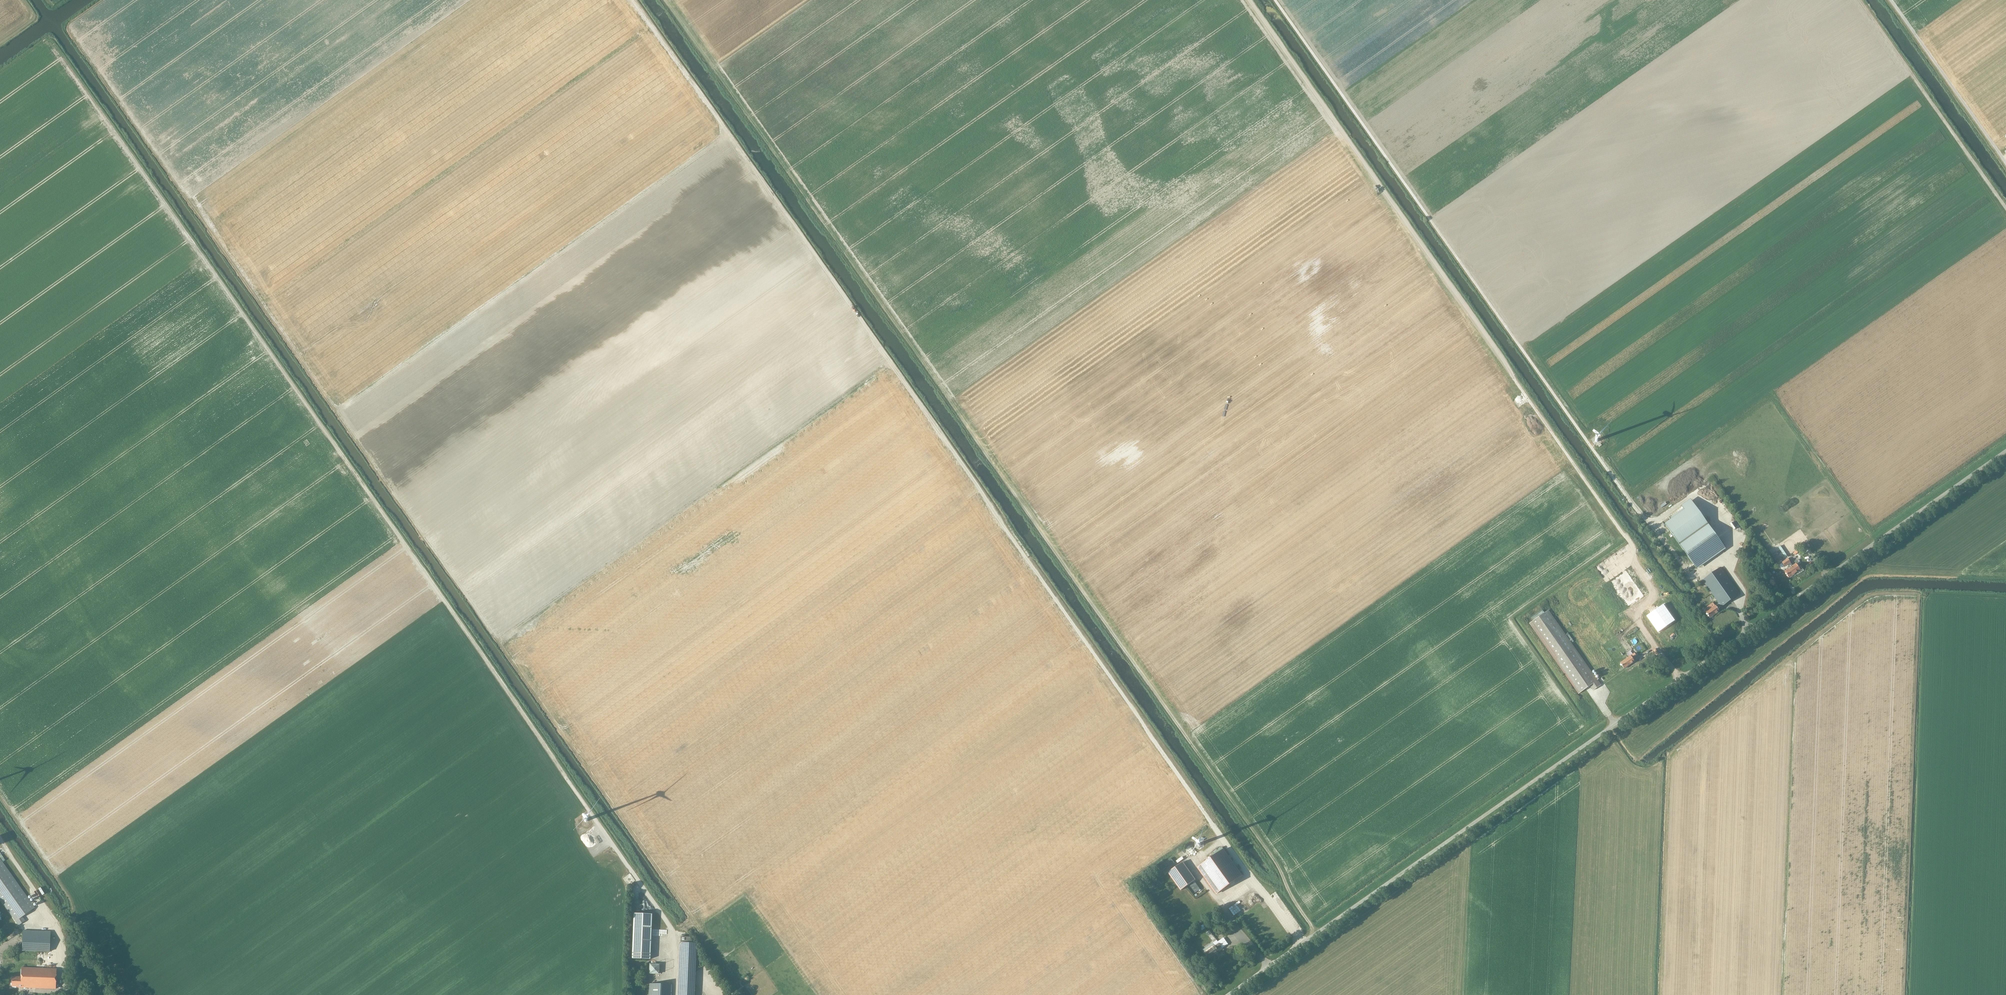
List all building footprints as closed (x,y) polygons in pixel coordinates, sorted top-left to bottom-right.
[(1301,16),(1298,19),(1306,26),(1309,22),(1301,16)] [(1520,395),(1514,399),(1518,405),(1524,401),(1520,395)] [(1710,490),(1705,494),(1715,506),(1720,501),(1710,490)] [(1696,568),(1725,547),(1692,501),(1682,507),(1684,510),(1665,524),(1696,568)] [(1774,559),(1775,562),(1779,560),(1777,553),(1771,556),(1772,559),(1774,559)] [(1790,563),(1791,563),(1788,558),(1782,562),(1785,567),(1786,566),(1788,569),(1785,571),(1789,577),(1801,570),(1796,563),(1792,566),(1790,563)] [(1650,593),(1631,566),(1604,585),(1623,612),(1650,593)] [(1721,607),(1740,594),(1721,567),(1702,580),(1719,603),(1716,605),(1706,612),(1710,618),(1720,611),(1718,608),(1721,606),(1721,607)] [(1663,604),(1646,616),(1658,632),(1674,620),(1663,604)] [(1549,610),(1544,613),(1542,610),(1531,617),(1533,621),(1530,623),(1579,693),(1590,685),(1593,690),(1601,685),(1549,610)] [(1621,663),(1624,669),(1635,661),(1633,659),(1637,656),(1635,653),(1621,663)] [(1196,846),(1191,841),(1193,838),(1191,836),(1186,842),(1194,849),(1196,846)] [(1197,868),(1216,895),(1243,876),(1224,849),(1197,868)] [(27,896),(0,858),(0,900),(18,926),(23,923),(25,921),(22,917),(35,907),(27,896)] [(1164,864),(1161,866),(1163,870),(1166,867),(1167,868),(1174,863),(1171,858),(1164,863),(1164,864)] [(1168,873),(1181,890),(1196,880),(1183,862),(1168,873)] [(1195,882),(1190,886),(1195,893),(1200,889),(1195,882)] [(1253,893),(1246,899),(1247,901),(1244,903),(1247,906),(1257,899),(1253,893)] [(634,913),(632,958),(650,959),(652,914),(634,913)] [(22,951),(50,952),(51,931),(23,930),(22,951)] [(682,944),(680,944),(678,994),(695,994),(697,943),(682,942),(682,944)] [(1218,949),(1221,946),(1219,943),(1206,952),(1204,953),(1208,959),(1220,951),(1218,949)] [(650,963),(650,974),(660,975),(660,964),(650,963)] [(21,977),(21,988),(56,989),(57,968),(22,967),(21,977)] [(17,987),(21,988),(21,977),(12,976),(12,986),(17,987)] [(673,985),(650,983),(650,994),(672,994),(673,985)]
